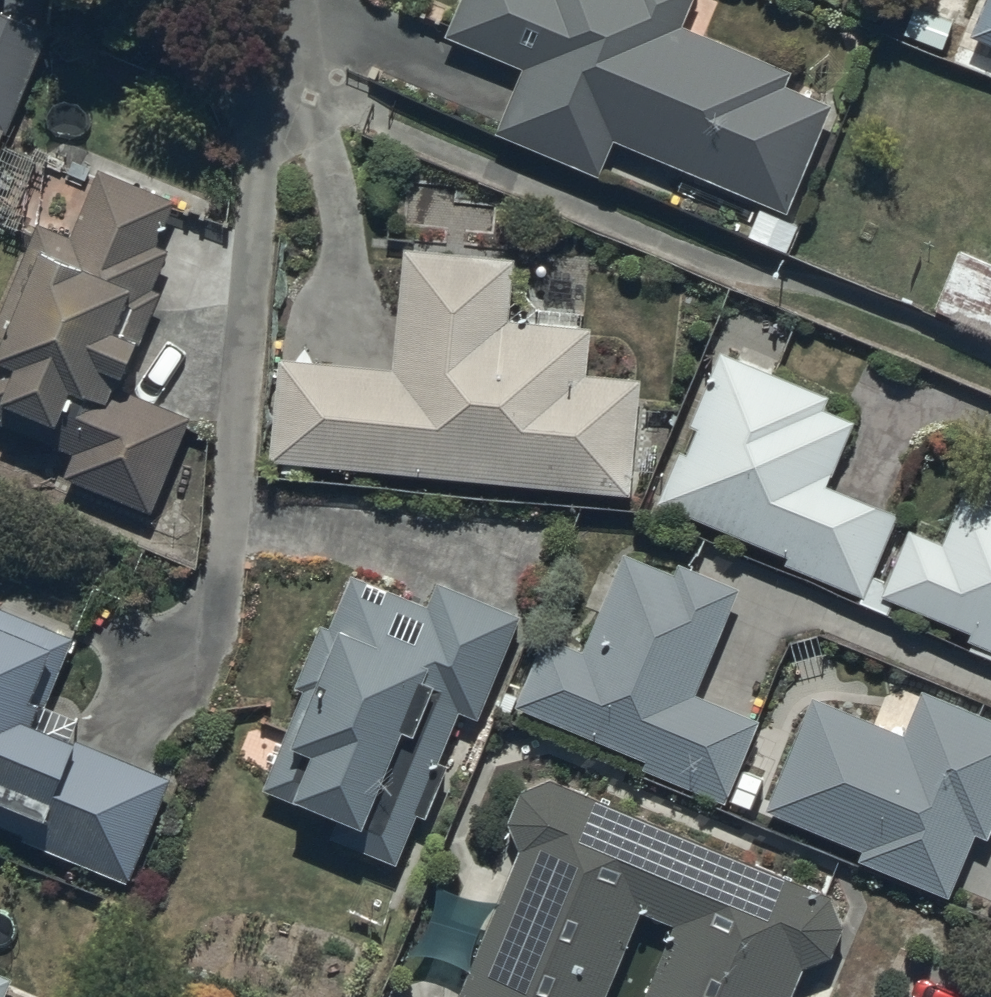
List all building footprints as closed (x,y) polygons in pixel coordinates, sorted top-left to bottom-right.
[(614,133),(786,204),(828,103),(782,83),(789,65),(682,21),(691,0),(459,0),(447,28),(524,60),(496,125),(600,168),(614,133)] [(966,26),(990,37),(990,0),(978,0),(966,26)] [(7,126),(49,25),(0,5),(0,123),(7,126)] [(36,218),(0,302),(0,421),(46,440),(38,458),(150,506),(191,410),(116,378),(133,339),(137,341),(160,288),(151,284),(167,246),(153,240),(173,195),(99,163),(70,233),(36,218)] [(279,353),(270,454),(632,488),(643,376),(587,370),(591,323),(509,315),(515,251),(403,240),(392,363),(279,353)] [(960,244),(933,300),(990,329),(990,281),(990,280),(990,279),(990,259),(960,244)] [(735,311),(657,496),(788,551),(784,560),(862,593),(897,510),(827,480),(854,417),(830,407),(835,395),(768,367),(783,331),(735,311)] [(908,524),(880,589),(968,628),(963,640),(990,653),(990,501),(963,488),(941,538),(908,524)] [(547,628),(517,701),(645,756),(641,765),(721,799),(758,714),(692,686),(736,584),(678,559),(674,568),(627,547),(611,584),(597,578),(586,604),(599,609),(584,644),(547,628)] [(354,566),(331,621),(321,617),(295,679),(305,684),(263,783),(338,814),(332,829),(397,856),(417,808),(427,812),(448,762),(437,758),(459,705),(475,711),(517,612),(437,578),(429,597),(354,566)] [(126,875),(169,773),(75,734),(79,723),(40,706),(72,631),(0,601),(0,822),(126,875)] [(767,806),(861,845),(858,854),(947,890),(973,828),(985,832),(990,818),(990,716),(922,688),(915,705),(888,694),(878,719),(813,693),(767,806)] [(832,893),(550,775),(522,783),(509,815),(521,845),(457,996),(788,996),(803,962),(833,952),(844,922),(832,893)] [(3,985),(9,972),(0,969),(0,996),(33,996),(3,985)]
